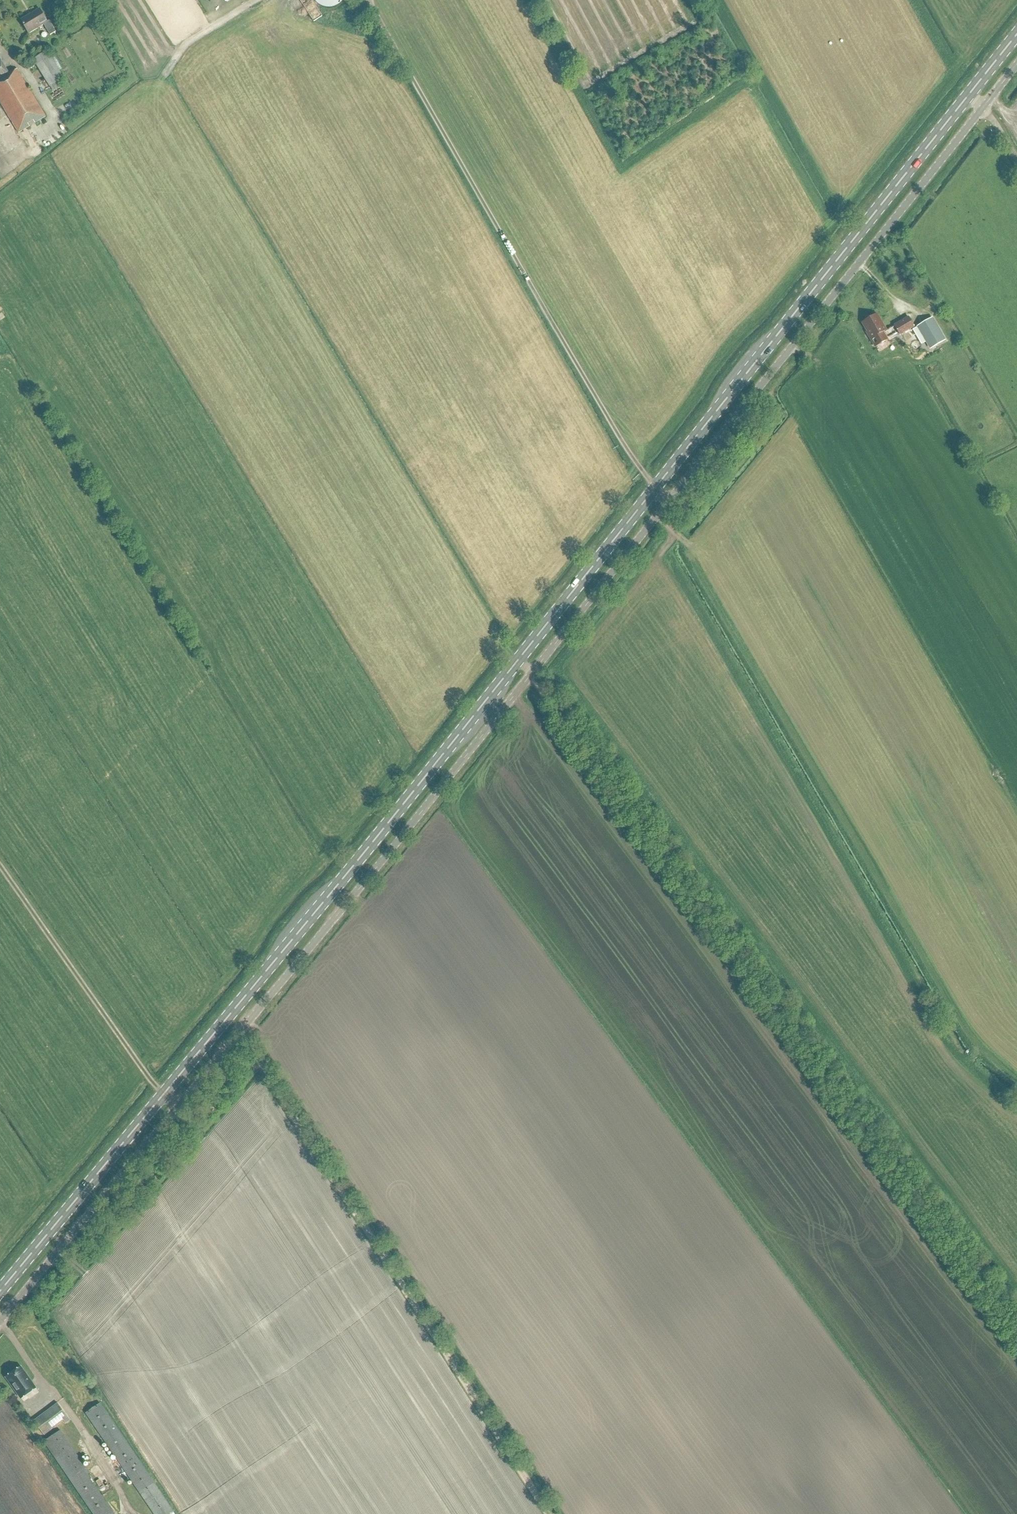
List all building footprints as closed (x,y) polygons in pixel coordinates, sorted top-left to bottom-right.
[(57,33),(54,28),(50,21),(48,22),(40,9),(21,21),(29,34),(44,25),(50,36),(57,33)] [(50,87),(64,78),(47,51),(34,60),(50,87)] [(19,133),(46,117),(18,70),(9,74),(1,60),(0,61),(0,102),(19,133)] [(871,339),(875,347),(887,340),(882,333),(886,331),(876,315),(862,323),(872,338),(871,339)] [(908,317),(894,326),(900,335),(914,327),(908,317)] [(946,340),(932,317),(916,327),(929,350),(946,340)] [(899,333),(886,341),(889,345),(901,338),(899,333)] [(41,399),(51,416),(57,413),(47,395),(41,399)] [(20,1367),(8,1375),(15,1386),(14,1387),(24,1402),(29,1398),(30,1399),(39,1392),(29,1377),(27,1378),(20,1367)] [(57,1403),(44,1412),(33,1420),(44,1434),(64,1421),(65,1423),(69,1420),(57,1403)] [(155,1484),(100,1403),(86,1413),(154,1513),(169,1513),(173,1511),(155,1484)] [(93,1513),(114,1513),(84,1470),(86,1468),(60,1430),(44,1441),(93,1513)]
